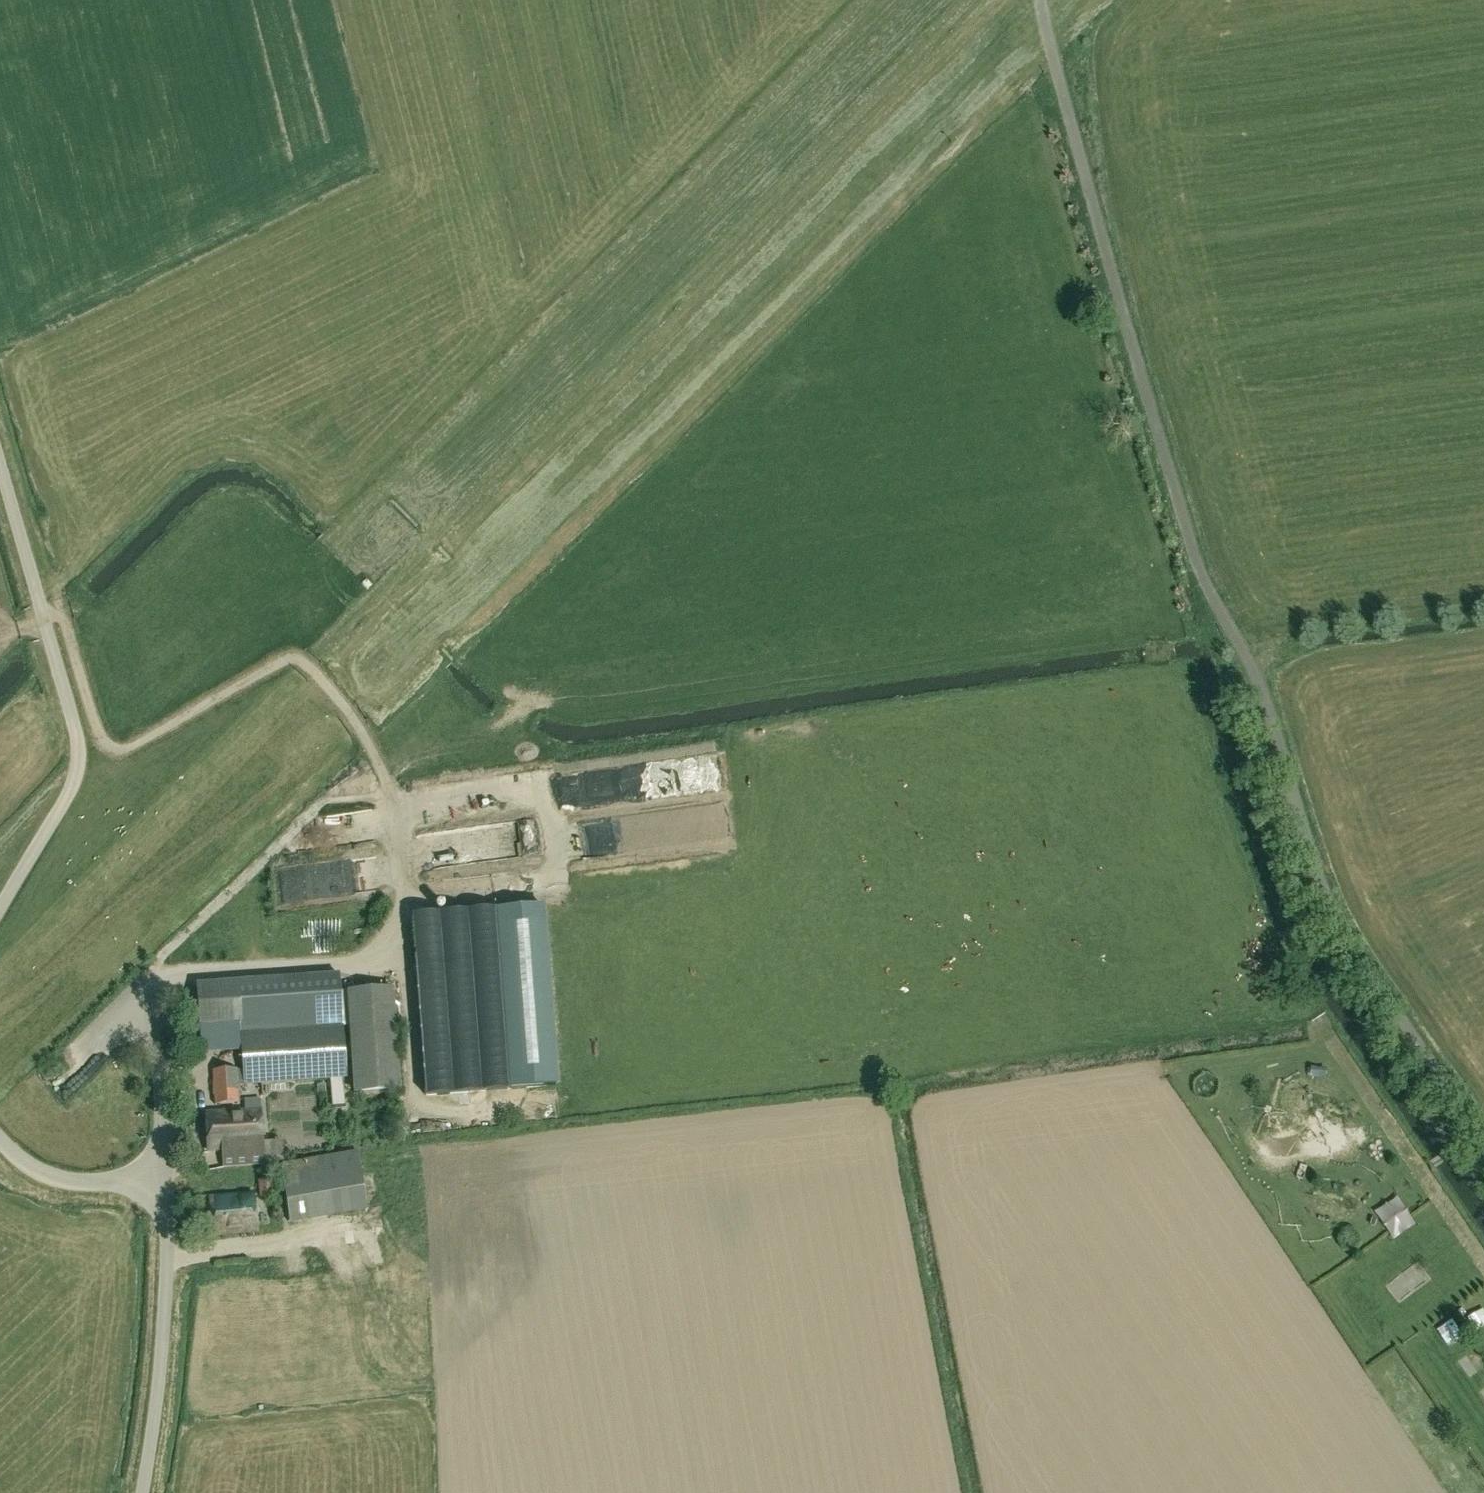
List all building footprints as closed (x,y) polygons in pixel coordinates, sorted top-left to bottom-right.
[(497,906),(415,912),(427,1092),(509,1086),(497,906)] [(244,1088),(330,1082),(331,1104),(345,1103),(343,1081),(348,1081),(340,976),(237,983),(196,985),(201,1053),(242,1050),(243,1074),(239,1074),(239,1068),(212,1070),(215,1105),(240,1103),(238,1085),(244,1084),(244,1088)] [(400,1089),(394,987),(348,990),(355,1092),(400,1089)] [(244,1099),(244,1112),(207,1114),(210,1154),(221,1154),(222,1169),(266,1165),(264,1151),(262,1111),(261,1098),(244,1099)] [(291,1224),(368,1210),(357,1152),(280,1167),(291,1224)] [(258,1168),(260,1198),(275,1196),(273,1167),(258,1168)] [(214,1239),(259,1235),(255,1194),(210,1198),(214,1239)] [(1461,1295),(1448,1300),(1452,1311),(1465,1306),(1461,1295)] [(1455,1347),(1473,1340),(1465,1321),(1447,1328),(1455,1347)]
